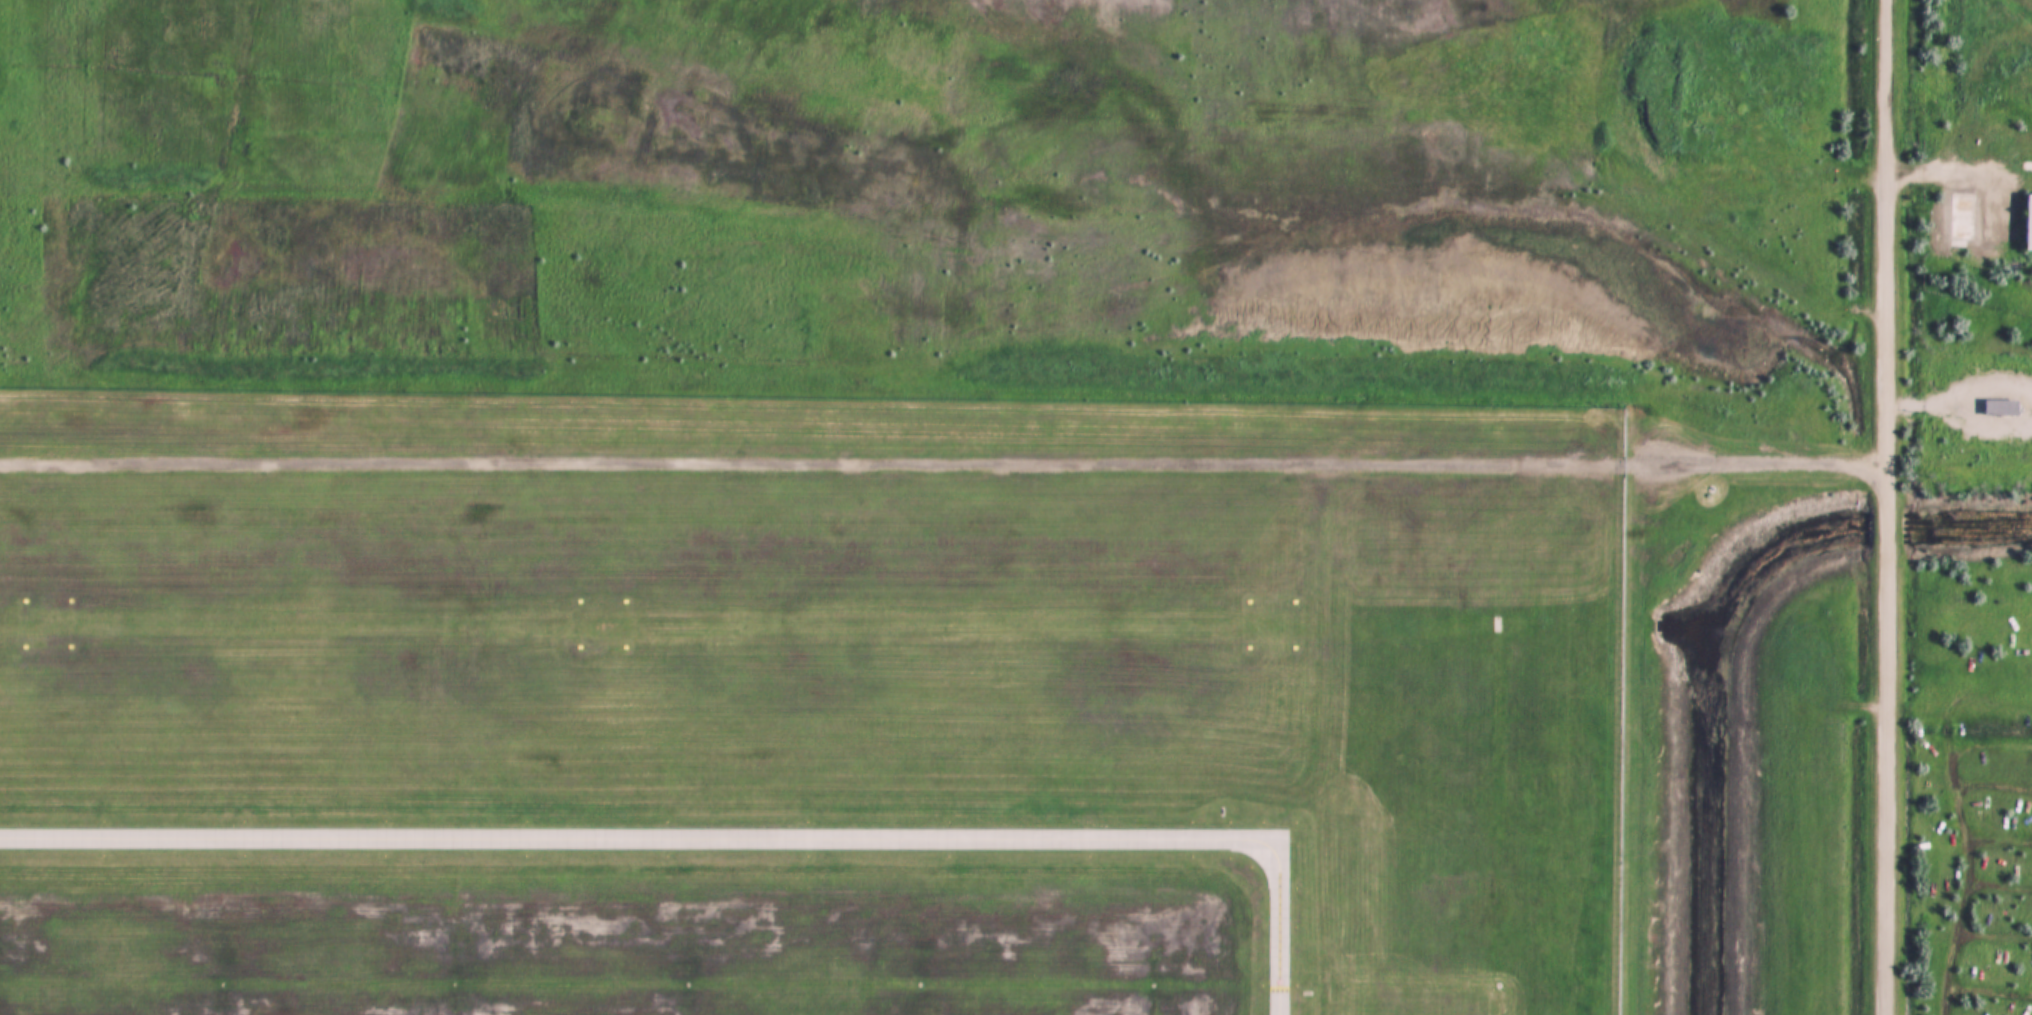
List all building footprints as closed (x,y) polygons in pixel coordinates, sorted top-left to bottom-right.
[(1954,241),(1979,241),(1979,194),(1954,194),(1954,241)]
